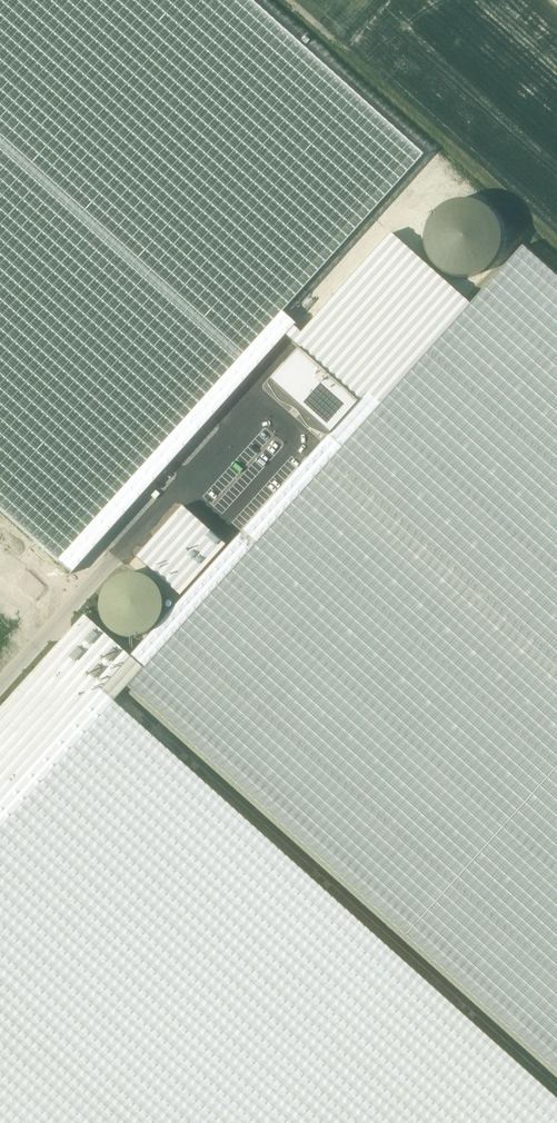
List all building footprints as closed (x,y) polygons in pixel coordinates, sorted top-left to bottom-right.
[(424,154),(252,0),(0,0),(0,512),(70,576),(295,323),(282,309),(424,154)] [(455,271),(464,272),(472,270),(480,267),(486,262),(491,255),(494,247),(495,239),(493,231),(490,223),(485,217),(478,212),(470,209),(462,208),(454,209),(446,213),(439,218),(435,225),(432,233),(431,241),(432,249),(436,257),(441,263),(448,268),(455,271)] [(524,244),(336,454),(142,669),(124,689),(556,1078),(556,274),(524,244)] [(257,399),(229,429),(282,477),(310,446),(257,399)] [(142,669),(336,454),(321,439),(129,657),(142,669)] [(218,541),(173,504),(130,555),(175,593),(218,541)] [(122,639),(130,640),(139,639),(146,635),(153,630),(158,623),(161,616),(161,607),(160,599),(157,591),(151,585),(145,580),(137,577),(128,576),(120,578),(113,581),(106,586),(101,593),(98,601),(98,609),(99,617),(102,625),(108,631),(114,636),(122,639)] [(124,689),(142,669),(129,657),(83,615),(71,629),(60,641),(0,708),(0,828),(112,702),(117,697),(124,689)] [(113,702),(0,828),(0,1122),(556,1122),(556,1101),(113,702)]
